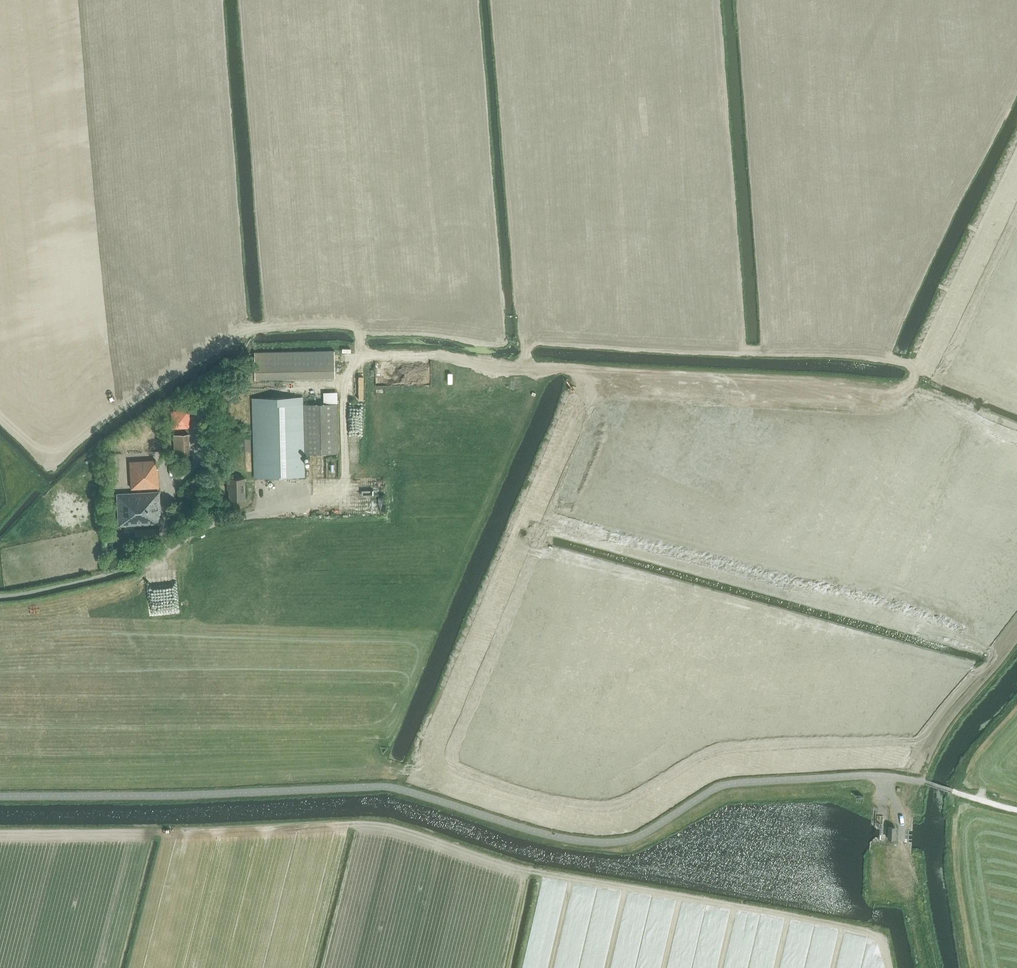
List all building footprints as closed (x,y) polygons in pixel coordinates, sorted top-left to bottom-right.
[(254,352),(255,378),(334,376),(334,350),(254,352)] [(304,477),(304,455),(338,454),(337,404),(303,404),(303,396),(253,397),(253,405),(255,478),(304,477)] [(190,459),(189,434),(174,435),(175,459),(190,459)] [(118,475),(117,454),(107,455),(109,476),(118,475)] [(131,461),(133,489),(159,488),(158,468),(157,468),(156,461),(131,461)] [(228,485),(228,491),(230,491),(230,500),(246,500),(245,477),(227,478),(228,485)] [(159,514),(161,514),(159,492),(118,494),(119,525),(159,523),(159,514)] [(135,529),(135,538),(160,537),(159,528),(135,529)] [(887,839),(895,839),(895,826),(887,826),(887,839)]
